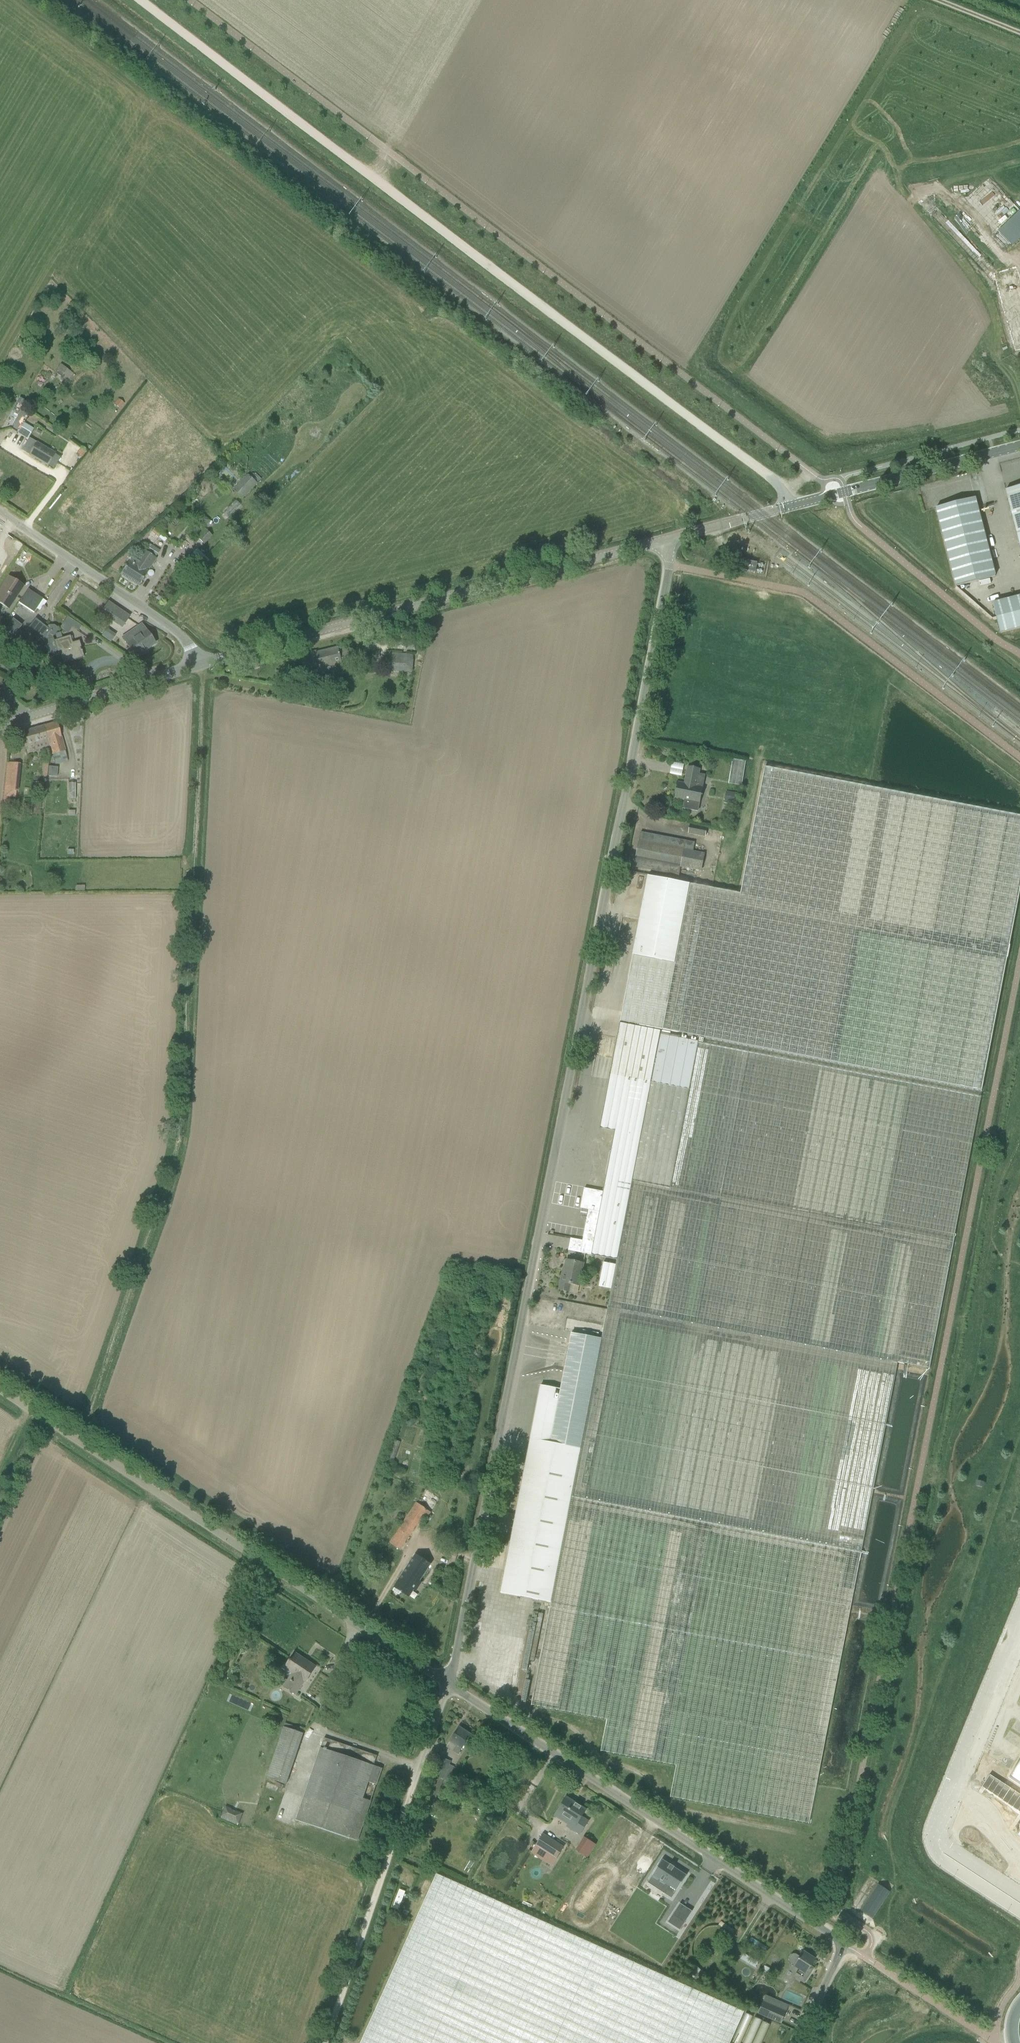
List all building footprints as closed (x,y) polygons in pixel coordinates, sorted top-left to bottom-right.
[(1009,240),(1018,232),(1009,223),(1000,231),(1009,240)] [(67,370),(60,364),(54,372),(61,378),(67,370)] [(26,402),(20,398),(12,411),(19,415),(26,402)] [(120,409),(124,404),(118,399),(114,404),(120,409)] [(34,429),(24,423),(17,434),(28,440),(34,429)] [(37,442),(36,443),(29,455),(47,467),(55,453),(37,442)] [(87,453),(81,448),(77,454),(82,458),(87,453)] [(243,499),(257,484),(248,476),(234,490),(243,499)] [(1015,487),(1016,488),(1005,490),(1019,547),(1019,485),(1015,487)] [(937,508),(957,586),(997,576),(976,498),(966,500),(956,502),(956,503),(937,508)] [(201,530),(202,529),(210,521),(204,515),(195,524),(201,530)] [(158,538),(161,535),(161,534),(154,529),(151,532),(158,538)] [(204,545),(212,537),(205,530),(197,538),(204,545)] [(121,575),(138,586),(147,572),(156,559),(155,558),(160,551),(152,546),(147,553),(143,550),(134,564),(130,561),(121,575)] [(736,569),(738,570),(753,573),(755,573),(757,564),(757,563),(740,560),(738,561),(736,569)] [(23,587),(9,577),(0,590),(0,604),(9,609),(23,587)] [(34,613),(43,599),(28,590),(19,603),(34,613)] [(160,592),(156,599),(161,602),(165,595),(160,592)] [(993,604),(1001,634),(1019,629),(1019,597),(993,604)] [(100,613),(122,628),(130,617),(108,602),(100,613)] [(64,621),(65,622),(72,627),(76,630),(79,625),(67,616),(64,621)] [(12,619),(9,617),(0,632),(0,633),(1,634),(12,619)] [(57,651),(54,641),(52,638),(59,629),(54,626),(48,625),(47,628),(35,619),(24,634),(18,630),(22,626),(13,619),(12,619),(1,634),(30,653),(35,645),(41,638),(44,641),(48,654),(57,651)] [(154,642),(156,641),(152,635),(150,637),(142,625),(130,633),(134,639),(126,644),(135,657),(155,644),(154,642)] [(104,629),(101,637),(112,641),(115,633),(104,629)] [(54,641),(57,651),(63,650),(64,653),(61,654),(64,663),(65,663),(64,663),(68,662),(83,657),(84,657),(79,641),(72,643),(70,636),(54,641)] [(314,678),(321,677),(344,671),(342,664),(351,662),(347,647),(339,649),(338,648),(301,658),(304,672),(310,671),(311,676),(314,678)] [(412,672),(413,655),(390,653),(388,670),(412,672)] [(339,696),(336,681),(328,682),(331,697),(339,696)] [(45,726),(50,746),(52,752),(56,764),(68,761),(65,751),(57,723),(45,726)] [(45,726),(21,733),(25,747),(34,744),(36,750),(50,746),(45,726)] [(1019,890),(1019,817),(765,768),(767,759),(758,757),(732,893),(647,876),(621,1022),(981,1091),(1019,890)] [(742,785),(745,760),(731,759),(729,784),(742,785)] [(671,762),(670,774),(682,775),(683,763),(671,762)] [(20,771),(21,764),(7,763),(7,770),(20,771)] [(57,776),(57,766),(44,766),(43,775),(57,776)] [(675,799),(684,801),(683,809),(698,812),(699,804),(705,775),(699,774),(700,770),(688,767),(684,784),(678,783),(675,799)] [(736,793),(726,791),(724,801),(734,803),(736,793)] [(689,834),(706,837),(707,828),(690,825),(689,834)] [(635,858),(681,867),(701,870),(704,855),(638,842),(635,858)] [(572,1333),(561,1389),(541,1386),(501,1593),(551,1603),(531,1705),(607,1720),(601,1751),(676,1766),(670,1797),(809,1824),(842,1653),(897,1363),(929,1369),(972,1144),(981,1097),(698,1042),(680,1038),(680,1035),(620,1024),(600,1129),(615,1131),(603,1193),(584,1189),(581,1208),(589,1209),(582,1247),(593,1249),(591,1255),(617,1260),(608,1307),(606,1315),(594,1313),(591,1329),(603,1332),(602,1339),(572,1333)] [(584,1264),(566,1260),(564,1273),(562,1273),(559,1290),(568,1292),(570,1284),(579,1286),(584,1264)] [(603,1262),(598,1286),(611,1289),(616,1264),(603,1262)] [(425,1489),(395,1535),(407,1542),(418,1523),(422,1526),(440,1499),(425,1489)] [(420,1582),(429,1568),(413,1558),(394,1588),(395,1588),(393,1591),(399,1595),(401,1592),(409,1597),(417,1586),(419,1588),(422,1583),(420,1582)] [(307,1682),(317,1667),(295,1653),(285,1668),(293,1673),(284,1687),(296,1695),(305,1681),(307,1682)] [(267,1778),(286,1784),(304,1734),(284,1727),(267,1778)] [(459,1754),(471,1736),(459,1728),(447,1746),(459,1754)] [(378,1756),(324,1738),(296,1821),(358,1841),(371,1801),(364,1799),(369,1783),(377,1785),(382,1769),(374,1766),(378,1756)] [(438,1778),(433,1789),(439,1792),(444,1779),(445,1779),(451,1762),(445,1759),(437,1777),(438,1778)] [(1009,1779),(1019,1786),(1019,1762),(1009,1779)] [(582,1818),(586,1811),(566,1798),(558,1812),(571,1820),(568,1826),(580,1835),(588,1822),(582,1818)] [(238,1826),(240,1822),(243,1814),(226,1806),(221,1818),(238,1826)] [(543,1834),(531,1853),(552,1866),(564,1847),(543,1834)] [(584,1837),(576,1851),(588,1857),(596,1843),(584,1837)] [(687,1876),(662,1860),(653,1875),(670,1886),(664,1894),(672,1899),(677,1891),(687,1876)] [(433,1882),(425,1900),(361,2042),(730,2042),(744,2012),(554,1927),(548,1924),(437,1874),(433,1882)] [(873,1918),(890,1892),(878,1884),(861,1910),(873,1918)] [(661,1898),(664,1894),(654,1886),(651,1889),(661,1898)] [(393,1908),(399,1910),(403,1898),(406,1892),(400,1890),(393,1908)] [(668,1922),(680,1930),(685,1922),(673,1914),(668,1922)] [(804,1952),(800,1958),(795,1954),(793,1954),(790,1955),(789,1957),(790,1960),(791,1963),(795,1966),(800,1969),(797,1973),(796,1973),(795,1976),(804,1983),(813,1969),(810,1967),(815,1960),(804,1952)] [(694,1978),(701,1970),(696,1966),(689,1974),(694,1978)] [(713,1982),(714,1982),(715,1982),(716,1981),(717,1980),(718,1980),(718,1979),(719,1978),(719,1977),(719,1976),(719,1975),(719,1974),(718,1973),(717,1972),(716,1972),(716,1971),(715,1971),(714,1971),(713,1971),(712,1971),(711,1972),(710,1973),(709,1973),(709,1974),(709,1975),(709,1976),(708,1977),(709,1978),(709,1979),(710,1980),(711,1980),(711,1981),(712,1981),(713,1982)] [(786,2012),(776,2008),(763,2003),(758,2013),(781,2023),(786,2012)]
